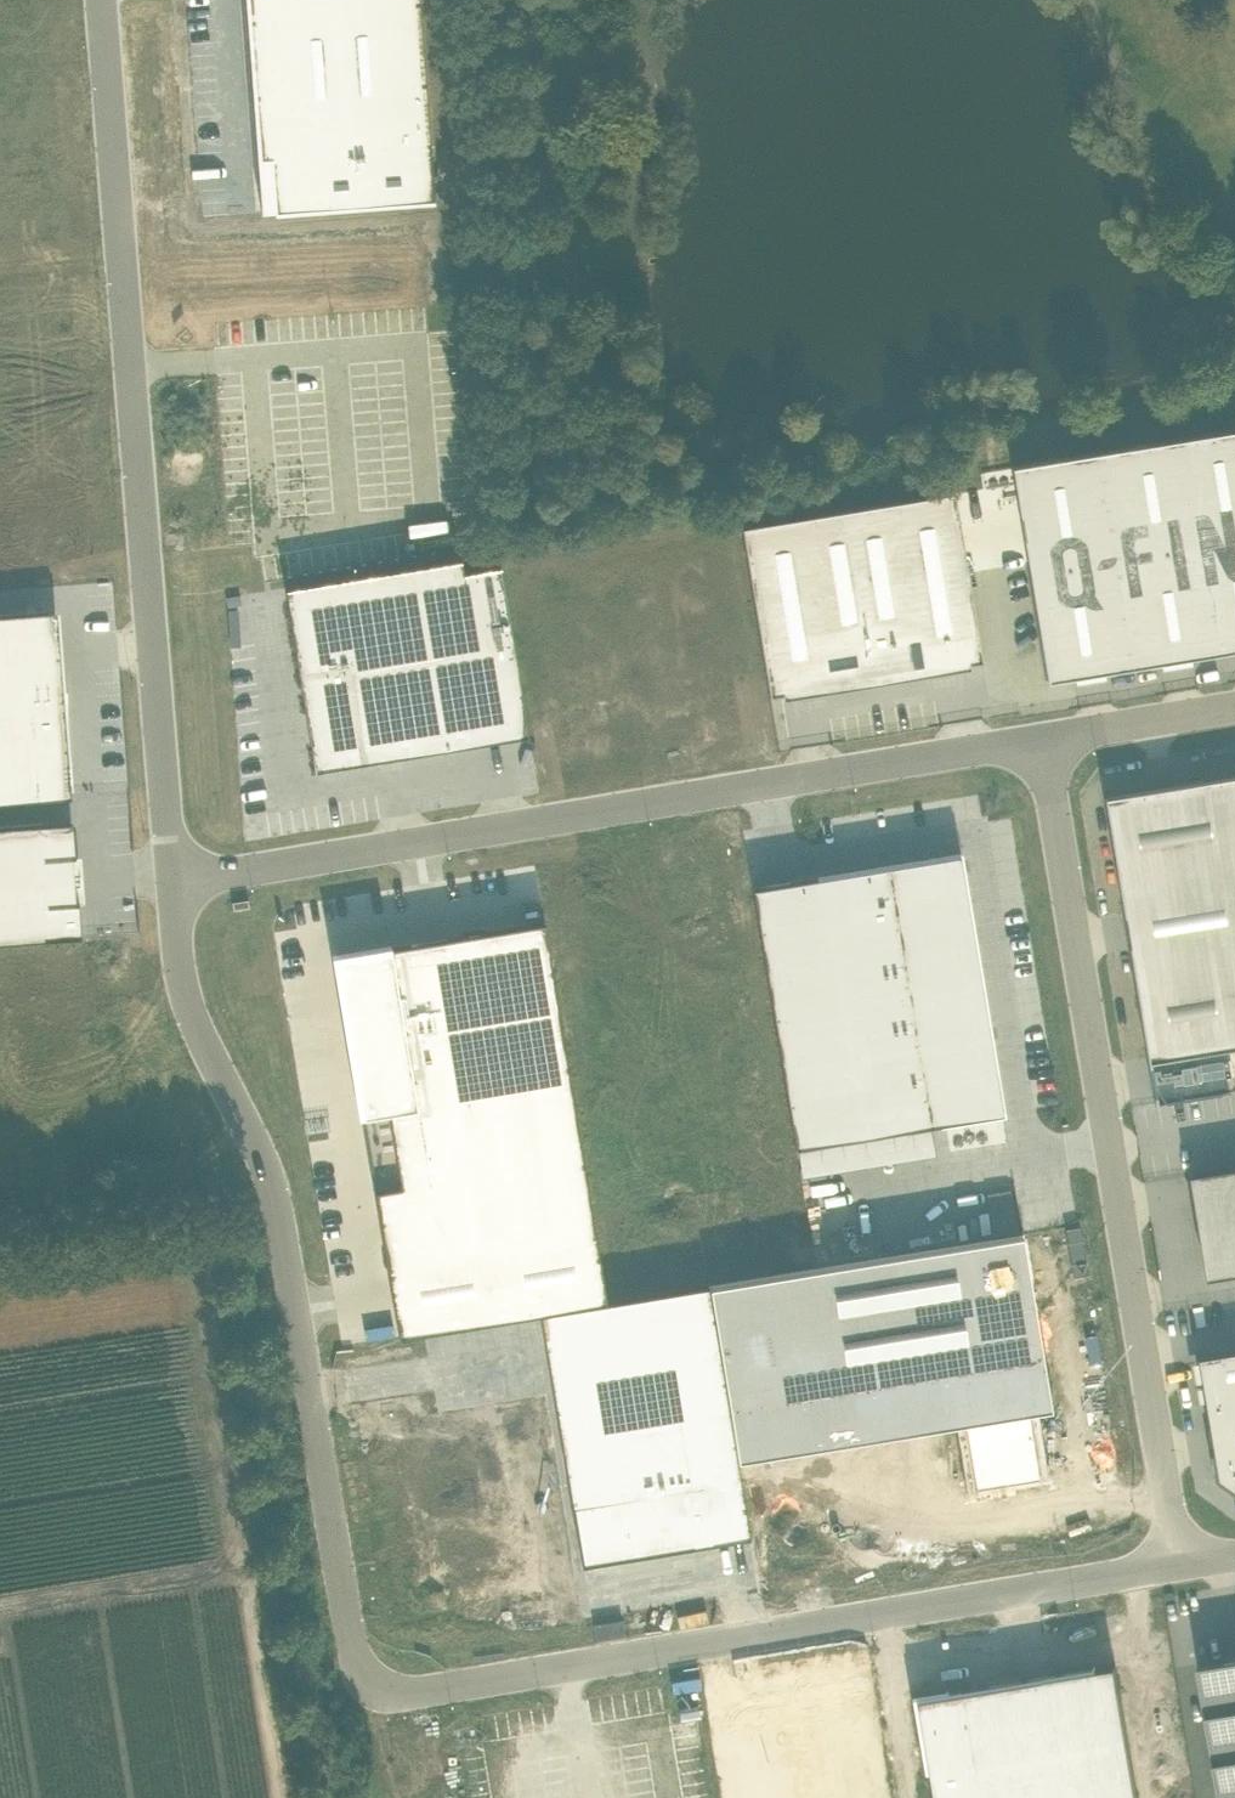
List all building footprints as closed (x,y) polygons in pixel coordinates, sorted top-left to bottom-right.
[(259,158),(270,157),(274,211),(433,199),(417,0),(247,0),(259,158)] [(1012,465),(1048,680),(1234,648),(1234,427),(1012,465)] [(954,491),(742,526),(769,695),(982,660),(954,491)] [(461,558),(285,587),(306,714),(314,762),(315,770),(529,734),(501,564),(463,571),(461,558)] [(0,614),(0,801),(71,796),(70,787),(72,787),(72,786),(70,786),(65,725),(66,725),(64,697),(54,698),(47,611),(0,614)] [(1104,796),(1148,1064),(1149,1064),(1150,1064),(1149,1060),(1234,1046),(1234,774),(1104,796)] [(0,825),(0,942),(77,937),(77,936),(81,936),(81,933),(78,933),(75,904),(79,904),(79,901),(74,902),(72,879),(73,879),(73,878),(72,878),(70,856),(72,855),(72,853),(71,853),(69,821),(41,823),(41,822),(0,825)] [(959,853),(752,887),(795,1147),(1002,1113),(959,853)] [(544,922),(337,956),(399,1335),(607,1301),(544,922)] [(1191,1173),(1192,1178),(1222,1174),(1227,1204),(1203,1208),(1207,1238),(1202,1239),(1203,1244),(1208,1243),(1213,1271),(1207,1272),(1208,1276),(1234,1272),(1234,1166),(1191,1173)] [(1025,1234),(711,1286),(739,1461),(778,1455),(769,1402),(959,1371),(978,1489),(1007,1484),(1006,1478),(1041,1472),(1022,1360),(1045,1357),(1025,1234)] [(707,1285),(540,1313),(581,1564),(693,1545),(749,1536),(740,1480),(707,1285)] [(1196,1355),(1216,1478),(1234,1491),(1234,1349),(1196,1355)] [(1198,1663),(1221,1797),(1234,1797),(1234,1657),(1198,1663)] [(914,1698),(923,1750),(920,1750),(921,1752),(923,1752),(926,1768),(923,1768),(924,1770),(925,1770),(930,1797),(1139,1797),(1116,1663),(1096,1667),(1096,1665),(1094,1665),(1094,1667),(948,1692),(947,1690),(945,1690),(946,1692),(914,1698)] [(750,1730),(762,1797),(891,1797),(877,1709),(750,1730)]
